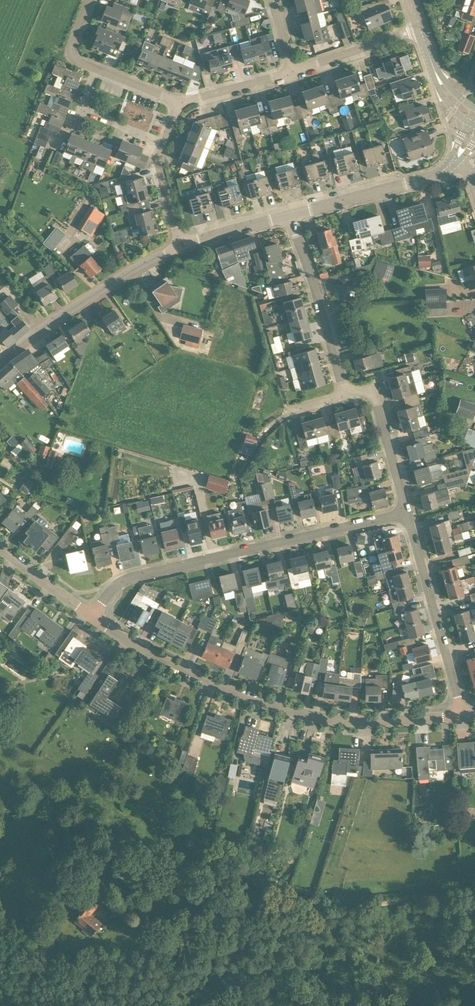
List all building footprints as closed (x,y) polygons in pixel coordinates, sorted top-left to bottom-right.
[(189,3),(203,9),(201,14),(208,17),(214,0),(213,0),(191,0),(189,3)] [(246,0),(221,0),(217,9),(225,12),(227,8),(238,12),(239,20),(227,22),(228,29),(250,24),(248,17),(245,18),(244,15),(249,2),(246,0)] [(320,0),(312,0),(296,4),(298,13),(303,11),(305,17),(316,14),(323,12),(320,0)] [(472,0),(460,0),(457,10),(462,12),(463,11),(466,12),(463,18),(471,21),(474,14),(474,15),(474,1),(472,0)] [(382,8),(379,2),(360,9),(368,29),(376,26),(376,27),(393,20),(387,6),(382,8)] [(133,10),(115,3),(112,8),(107,6),(101,21),(116,27),(121,14),(130,18),(133,10)] [(303,32),(320,28),(316,14),(305,17),(306,23),(301,24),(303,32)] [(341,38),(349,36),(345,22),(339,23),(337,24),(341,38)] [(208,34),(213,29),(209,25),(204,30),(208,34)] [(118,49),(123,36),(99,27),(95,38),(96,40),(93,48),(102,52),(104,51),(108,52),(110,46),(118,49)] [(327,27),(304,33),(307,47),(315,45),(317,52),(326,48),(324,43),(330,41),(327,27)] [(194,38),(200,36),(198,30),(192,32),(194,38)] [(474,38),(474,35),(464,31),(458,48),(470,53),(474,38)] [(256,64),(261,62),(260,59),(266,58),(265,56),(271,55),(270,49),(266,34),(249,39),(251,46),(256,64)] [(240,49),(239,43),(233,45),(236,58),(242,56),(244,64),(250,62),(250,65),(256,64),(251,46),(240,49)] [(222,73),(228,71),(227,68),(233,67),(230,59),(236,58),(233,45),(216,49),(222,73)] [(146,69),(152,53),(142,48),(136,63),(141,65),(140,67),(146,69)] [(222,73),(216,49),(199,54),(203,67),(209,65),(211,73),(216,71),(217,74),(222,73)] [(157,71),(162,57),(152,53),(146,69),(151,71),(152,69),(157,71)] [(412,68),(408,55),(399,57),(399,56),(390,59),(390,60),(382,63),(385,73),(394,70),(395,76),(404,73),(404,71),(412,68)] [(166,77),(173,61),(162,57),(157,71),(162,73),(161,75),(166,77)] [(177,79),(183,65),(173,61),(166,77),(171,79),(172,77),(177,79)] [(77,89),(80,82),(79,81),(81,75),(55,65),(51,74),(58,76),(54,86),(64,91),(66,85),(77,89)] [(194,65),(193,69),(183,65),(177,79),(182,81),(181,83),(186,86),(190,77),(197,80),(201,72),(199,67),(194,65)] [(370,95),(368,91),(365,83),(359,85),(356,74),(345,77),(351,95),(353,101),(359,99),(360,97),(361,98),(370,95)] [(363,76),(365,83),(368,91),(375,88),(370,74),(363,76)] [(337,106),(345,104),(346,101),(345,97),(351,95),(345,77),(334,81),(338,92),(332,94),(337,106)] [(411,83),(409,77),(390,83),(394,95),(401,93),(404,100),(421,94),(416,81),(411,83)] [(64,91),(54,86),(47,84),(44,93),(58,98),(56,103),(54,102),(52,108),(65,113),(68,108),(69,109),(72,101),(71,100),(73,94),(64,91)] [(326,96),(323,85),(312,89),(318,106),(324,104),(326,108),(328,109),(330,113),(332,114),(338,112),(337,106),(332,94),(326,96)] [(303,118),(312,115),(313,112),(312,109),(318,106),(312,89),(302,92),(305,103),(299,106),(303,118)] [(293,107),(290,96),(279,99),(284,117),(290,115),(291,119),(294,120),(303,118),(299,106),(293,107)] [(268,127),(277,125),(277,127),(286,124),(284,117),(279,99),(268,102),(271,113),(265,115),(268,127)] [(47,121),(44,128),(52,131),(59,134),(61,128),(64,120),(63,119),(65,113),(52,108),(40,103),(36,112),(50,118),(49,122),(47,121)] [(414,109),(413,103),(398,108),(400,114),(405,113),(410,127),(429,121),(424,106),(414,109)] [(259,116),(256,105),(245,108),(250,126),(257,124),(258,128),(260,129),(261,134),(264,135),(270,134),(268,127),(265,115),(259,116)] [(236,142),(243,140),(242,134),(243,134),(245,131),(244,128),(250,126),(245,108),(234,111),(238,122),(231,124),(236,142)] [(219,115),(222,128),(228,126),(225,113),(219,115)] [(216,129),(222,128),(219,115),(213,116),(216,129)] [(214,130),(216,129),(213,116),(198,120),(197,123),(194,122),(190,131),(207,138),(211,129),(214,130)] [(350,116),(343,118),(347,127),(353,125),(350,116)] [(38,132),(49,136),(52,131),(44,128),(41,126),(38,132)] [(410,161),(435,153),(427,130),(402,139),(410,161)] [(203,148),(207,138),(190,131),(187,141),(203,148)] [(38,132),(36,137),(47,142),(49,136),(38,132)] [(74,156),(81,138),(71,134),(64,152),(72,155),(74,156)] [(212,140),(225,145),(227,141),(214,136),(212,140)] [(47,142),(36,137),(34,143),(45,148),(47,142)] [(81,138),(74,156),(76,157),(75,160),(74,163),(81,166),(84,160),(91,142),(81,138)] [(235,149),(233,141),(227,139),(227,141),(225,145),(228,146),(235,149)] [(125,162),(133,144),(122,140),(117,152),(112,150),(110,155),(125,162)] [(199,157),(203,148),(187,141),(183,150),(199,157)] [(91,142),(84,160),(81,166),(81,167),(89,170),(90,167),(92,163),(94,164),(101,146),(91,142)] [(144,169),(149,157),(141,154),(143,148),(133,144),(125,162),(144,169)] [(377,164),(387,162),(382,144),(372,147),(377,164)] [(104,168),(110,155),(112,150),(101,146),(94,164),(96,165),(95,169),(94,171),(101,174),(104,168)] [(235,149),(228,146),(224,156),(234,160),(238,159),(237,155),(233,154),(235,149)] [(367,167),(377,164),(372,147),(362,150),(367,167)] [(196,167),(199,157),(183,150),(179,160),(183,162),(181,168),(182,168),(188,171),(193,172),(195,167),(196,167)] [(58,166),(63,153),(57,151),(51,164),(58,166)] [(348,172),(358,170),(353,152),(343,155),(348,172)] [(338,175),(348,172),(343,155),(333,158),(338,175)] [(319,180),(329,178),(324,160),(314,163),(319,180)] [(309,183),(319,180),(314,163),(304,166),(309,183)] [(290,188),(300,186),(295,168),(285,171),(290,188)] [(280,191),(290,188),(285,171),(275,174),(280,191)] [(132,180),(130,175),(118,178),(120,184),(125,182),(128,193),(146,188),(143,177),(132,180)] [(261,196),(271,194),(266,176),(256,179),(261,196)] [(251,199),(261,196),(256,179),(246,182),(251,199)] [(232,204),(242,202),(237,184),(227,187),(232,204)] [(222,207),(232,204),(227,187),(217,190),(222,207)] [(146,188),(128,193),(120,195),(123,205),(121,205),(123,212),(127,211),(139,208),(138,202),(149,199),(146,188)] [(203,212),(213,210),(208,192),(198,195),(203,212)] [(193,215),(203,212),(198,195),(188,198),(193,215)] [(440,216),(459,210),(455,195),(454,196),(455,198),(437,203),(440,216)] [(426,219),(422,204),(408,208),(414,229),(414,236),(416,235),(416,231),(416,230),(424,228),(425,233),(434,231),(433,227),(431,218),(426,219)] [(141,213),(139,208),(127,211),(129,217),(134,215),(137,226),(155,221),(152,210),(141,213)] [(395,242),(414,236),(414,229),(408,208),(397,211),(401,226),(391,229),(394,241),(395,241),(395,242)] [(78,226),(90,233),(98,221),(86,214),(78,226)] [(383,231),(379,216),(365,220),(371,241),(380,239),(382,245),(391,243),(391,242),(394,241),(391,229),(383,231)] [(373,250),(371,241),(365,220),(353,223),(357,238),(349,240),(352,252),(365,248),(366,251),(373,250)] [(140,236),(158,232),(155,221),(137,226),(140,236)] [(52,250),(65,234),(58,228),(45,245),(52,250)] [(331,236),(329,230),(317,233),(322,249),(324,255),(329,254),(333,265),(341,262),(336,245),(337,245),(334,236),(331,236)] [(114,245),(120,243),(117,231),(111,233),(114,245)] [(238,262),(251,258),(249,250),(256,248),(252,237),(232,244),(238,262)] [(92,275),(102,265),(93,254),(84,244),(70,256),(79,266),(81,264),(92,275)] [(247,288),(240,270),(241,270),(238,262),(232,244),(215,249),(220,263),(222,270),(225,277),(230,275),(231,277),(234,276),(238,285),(247,288)] [(278,267),(276,261),(281,259),(277,244),(262,249),(263,251),(267,269),(271,284),(285,280),(281,266),(278,267)] [(255,272),(267,269),(263,251),(254,254),(257,265),(254,266),(255,272)] [(419,268),(431,267),(430,255),(418,256),(419,268)] [(388,264),(377,260),(373,273),(384,277),(388,264)] [(440,260),(431,262),(433,269),(442,267),(440,260)] [(49,278),(56,274),(50,264),(43,269),(49,278)] [(463,270),(467,281),(470,289),(474,288),(474,266),(467,268),(464,269),(463,270)] [(77,284),(69,271),(63,275),(63,274),(57,277),(57,279),(57,278),(65,291),(77,284)] [(56,297),(48,284),(44,277),(32,284),(36,291),(44,304),(56,297)] [(162,314),(173,306),(178,303),(181,288),(170,286),(167,281),(152,291),(161,305),(158,307),(162,314)] [(292,285),(291,281),(271,286),(274,297),(299,291),(297,284),(292,285)] [(261,293),(259,285),(251,287),(252,290),(261,293)] [(446,288),(425,289),(425,290),(426,301),(447,300),(446,288)] [(21,320),(17,315),(12,309),(17,305),(9,296),(1,303),(3,306),(2,308),(11,320),(10,321),(14,326),(10,329),(18,338),(29,328),(22,320),(21,320)] [(286,312),(303,307),(300,297),(283,302),(286,312)] [(446,303),(426,304),(426,314),(446,313),(446,303)] [(289,322),(306,317),(303,307),(286,312),(289,322)] [(123,325),(114,311),(103,318),(112,332),(114,337),(126,329),(124,325),(123,325)] [(292,332),(309,327),(306,317),(289,322),(292,332)] [(0,319),(0,339),(7,347),(18,338),(10,329),(10,330),(0,319)] [(90,330),(84,320),(75,326),(74,325),(69,328),(70,330),(69,330),(77,342),(84,337),(88,343),(92,333),(90,330)] [(295,342),(312,337),(309,327),(292,332),(295,342)] [(199,344),(202,333),(182,328),(179,339),(186,340),(185,345),(191,347),(193,342),(199,344)] [(63,353),(70,349),(68,346),(61,335),(46,345),(53,355),(62,350),(63,353)] [(363,353),(355,356),(358,368),(373,364),(375,368),(381,366),(377,351),(378,351),(377,344),(362,348),(363,353)] [(313,349),(311,345),(287,352),(289,357),(292,356),(302,391),(328,383),(326,377),(324,378),(320,367),(323,366),(320,354),(317,355),(315,349),(313,349)] [(35,359),(27,350),(10,362),(30,383),(36,379),(33,375),(41,367),(44,370),(53,364),(46,352),(35,359)] [(407,361),(415,359),(413,351),(405,353),(407,361)] [(30,383),(10,362),(0,371),(0,386),(1,387),(2,386),(6,391),(16,382),(17,383),(16,384),(41,411),(49,404),(45,400),(33,386),(30,383)] [(391,389),(415,383),(410,366),(396,370),(398,376),(388,378),(391,389)] [(419,399),(418,393),(415,383),(391,389),(394,400),(404,397),(405,403),(419,399)] [(400,422),(417,417),(414,407),(421,405),(419,399),(405,403),(407,408),(397,411),(400,422)] [(474,417),(474,404),(461,399),(456,414),(474,420),(474,417)] [(358,417),(355,408),(345,411),(349,427),(351,434),(368,430),(364,416),(358,417)] [(334,439),(341,437),(339,430),(349,427),(345,411),(334,414),(337,423),(331,425),(334,439)] [(424,416),(417,417),(400,422),(403,432),(413,430),(414,435),(415,439),(418,438),(422,437),(421,433),(429,432),(427,426),(424,416)] [(325,426),(323,417),(312,420),(319,444),(334,439),(331,425),(325,426)] [(300,449),(308,446),(319,444),(312,420),(301,423),(304,432),(296,435),(300,449)] [(469,428),(463,443),(474,448),(474,431),(469,428)] [(256,437),(247,435),(247,434),(242,451),(251,454),(256,437)] [(18,453),(23,448),(12,436),(6,442),(18,453)] [(31,455),(37,450),(26,438),(21,443),(31,455)] [(428,445),(421,447),(418,438),(415,439),(410,440),(411,445),(407,446),(411,459),(423,456),(425,461),(437,458),(434,448),(433,448),(432,444),(428,445)] [(45,461),(50,447),(42,445),(39,454),(41,454),(39,459),(45,461)] [(446,482),(469,476),(471,471),(472,466),(474,457),(474,448),(462,451),(466,468),(450,473),(444,474),(442,469),(429,472),(428,467),(414,471),(418,484),(432,481),(445,478),(446,482)] [(46,466),(57,469),(61,453),(51,450),(46,466)] [(369,464),(366,454),(354,457),(356,467),(354,467),(357,476),(359,476),(360,482),(366,480),(366,481),(380,477),(376,462),(369,464)] [(301,467),(308,465),(307,458),(299,460),(301,467)] [(474,484),(474,481),(474,472),(471,471),(469,476),(467,482),(474,484)] [(264,502),(269,501),(262,474),(259,472),(256,473),(258,484),(257,484),(261,502),(247,505),(249,515),(253,514),(256,527),(263,525),(264,527),(270,525),(264,502)] [(269,476),(262,474),(269,501),(275,499),(271,481),(270,481),(269,476)] [(335,489),(341,488),(339,474),(332,476),(335,489)] [(229,480),(209,475),(206,488),(225,493),(229,480)] [(448,488),(448,489),(466,485),(467,482),(469,476),(446,482),(448,488)] [(298,501),(294,483),(288,482),(294,509),(299,508),(301,518),(315,514),(312,498),(311,498),(310,493),(304,495),(305,500),(298,501)] [(28,494),(32,487),(26,484),(22,491),(28,494)] [(369,493),(367,485),(347,489),(348,503),(371,499),(373,507),(388,503),(384,489),(369,493)] [(333,493),(332,487),(325,489),(326,495),(319,496),(323,513),(323,512),(337,509),(333,493)] [(449,495),(450,495),(448,489),(448,488),(434,492),(420,495),(420,496),(421,496),(425,510),(424,510),(438,507),(438,506),(451,503),(449,495)] [(282,505),(281,499),(275,501),(279,523),(293,519),(289,503),(282,505)] [(246,505),(245,501),(237,503),(238,508),(229,510),(234,533),(247,530),(246,523),(250,522),(249,515),(247,505),(246,505)] [(27,514),(25,517),(29,521),(40,508),(35,503),(26,513),(27,514)] [(24,518),(25,517),(27,514),(26,513),(24,511),(23,512),(16,506),(14,509),(3,522),(13,531),(24,518)] [(450,521),(460,518),(458,510),(448,513),(450,521)] [(177,513),(178,518),(181,530),(186,529),(190,544),(192,544),(192,546),(201,544),(200,542),(202,542),(197,518),(185,520),(183,512),(177,513)] [(222,518),(221,512),(207,515),(208,521),(212,538),(226,535),(222,518)] [(25,533),(29,536),(24,541),(30,546),(30,547),(31,548),(32,547),(35,550),(41,544),(48,549),(47,551),(58,537),(44,526),(48,522),(39,515),(25,533)] [(181,530),(178,518),(169,520),(169,521),(159,523),(162,531),(166,550),(180,547),(177,533),(181,532),(181,530)] [(434,541),(448,537),(444,522),(435,524),(435,525),(430,526),(434,541)] [(63,546),(75,530),(70,526),(58,542),(63,546)] [(112,544),(111,542),(108,528),(108,526),(99,528),(102,540),(92,542),(97,567),(111,563),(107,545),(112,544)] [(116,526),(108,528),(111,542),(120,540),(116,526)] [(139,532),(138,527),(133,529),(138,551),(143,549),(144,555),(145,555),(144,553),(151,552),(151,553),(158,552),(153,529),(139,532)] [(385,538),(384,532),(374,535),(372,535),(373,536),(378,553),(400,547),(396,535),(385,538)] [(362,544),(366,538),(362,535),(358,542),(362,544)] [(444,554),(452,552),(448,537),(434,541),(438,555),(443,553),(444,554)] [(121,560),(134,557),(130,541),(117,544),(121,560)] [(340,563),(354,560),(350,546),(337,549),(340,563)] [(378,553),(381,564),(382,572),(395,569),(393,563),(403,560),(400,547),(378,553)] [(460,557),(472,553),(470,547),(458,551),(460,557)] [(71,572),(87,568),(83,550),(67,554),(71,572)] [(331,570),(331,567),(327,551),(314,554),(317,570),(324,569),(326,575),(330,574),(332,584),(340,582),(337,569),(331,570)] [(456,566),(462,565),(470,563),(468,555),(451,560),(453,567),(456,566)] [(291,584),(298,583),(298,582),(310,579),(308,570),(304,556),(290,559),(292,568),(288,569),(289,575),(291,584)] [(356,573),(363,572),(360,561),(354,563),(356,573)] [(284,576),(280,562),(267,565),(270,580),(265,581),(267,589),(279,586),(280,590),(285,588),(285,589),(292,587),(291,584),(289,575),(284,576)] [(460,580),(456,566),(453,567),(448,568),(448,569),(442,570),(445,584),(460,580)] [(243,592),(245,598),(253,597),(251,584),(261,582),(257,567),(243,571),(247,585),(242,586),(243,592)] [(395,569),(382,572),(385,578),(386,578),(389,590),(388,590),(388,591),(410,585),(406,572),(396,575),(395,569)] [(225,600),(235,598),(234,594),(233,590),(237,589),(233,573),(220,576),(225,600)] [(460,580),(445,584),(450,599),(456,598),(464,596),(462,589),(468,587),(467,584),(474,582),(474,580),(474,576),(460,580)] [(197,600),(213,596),(209,579),(189,584),(192,598),(197,600)] [(9,589),(0,582),(0,610),(4,613),(1,616),(10,622),(26,601),(9,589)] [(393,609),(405,606),(403,600),(413,597),(410,585),(388,591),(392,603),(393,609)] [(136,607),(130,619),(141,625),(149,613),(153,615),(157,610),(148,605),(141,601),(144,596),(138,592),(130,604),(136,607)] [(247,605),(245,598),(243,592),(234,594),(235,598),(237,608),(239,607),(245,606),(247,605)] [(214,606),(221,604),(219,596),(213,597),(214,606)] [(245,598),(247,605),(255,604),(253,597),(245,598)] [(406,612),(405,606),(393,609),(389,610),(391,617),(402,614),(405,625),(420,621),(417,609),(406,612)] [(44,615),(36,609),(33,612),(28,609),(16,625),(22,629),(30,636),(39,623),(47,629),(39,639),(50,646),(63,629),(44,615)] [(471,610),(471,609),(470,609),(460,612),(460,613),(454,615),(458,629),(474,624),(474,615),(472,615),(471,610)] [(180,620),(162,611),(155,625),(160,628),(157,634),(170,641),(180,620)] [(272,624),(280,627),(285,612),(273,615),(272,624)] [(205,630),(210,618),(203,615),(197,627),(205,630)] [(212,634),(217,621),(210,618),(205,630),(212,634)] [(191,643),(198,630),(181,620),(180,620),(170,641),(183,647),(186,641),(191,643)] [(399,648),(415,644),(414,637),(424,634),(420,621),(405,625),(409,638),(398,641),(399,647),(399,648)] [(312,635),(318,625),(312,622),(306,631),(312,635)] [(474,641),(474,624),(458,629),(462,644),(468,642),(468,643),(474,641)] [(13,640),(22,629),(16,625),(8,636),(13,640)] [(95,673),(103,660),(86,648),(86,647),(74,638),(77,634),(72,630),(55,654),(59,657),(59,658),(72,668),(76,662),(90,672),(78,689),(86,694),(99,675),(95,673)] [(240,657),(243,650),(247,642),(245,641),(249,634),(242,631),(238,641),(236,646),(224,641),(221,648),(216,662),(228,667),(233,654),(240,657)] [(216,662),(221,648),(215,645),(217,638),(210,635),(208,642),(202,656),(216,662)] [(288,655),(288,658),(295,660),(299,646),(290,643),(286,655),(288,655)] [(416,648),(415,644),(399,648),(401,655),(408,653),(407,649),(411,648),(415,662),(431,658),(427,645),(416,648)] [(266,664),(269,655),(262,652),(261,656),(243,650),(240,657),(244,659),(242,664),(241,666),(242,666),(240,671),(255,678),(260,665),(265,667),(266,664)] [(42,661),(47,664),(53,656),(49,652),(42,661)] [(280,686),(288,659),(270,653),(269,655),(266,664),(272,666),(271,670),(267,682),(280,686)] [(318,672),(325,673),(326,673),(328,659),(320,658),(319,665),(318,672)] [(474,672),(474,658),(467,660),(470,673),(474,672)] [(316,679),(318,672),(319,665),(307,662),(304,674),(297,673),(293,689),(307,693),(311,678),(316,679)] [(106,698),(122,672),(108,663),(96,683),(92,689),(98,692),(90,704),(88,703),(86,707),(96,714),(98,710),(114,720),(117,716),(125,721),(132,710),(140,697),(127,688),(119,702),(117,705),(106,698)] [(403,671),(414,668),(413,663),(402,666),(403,671)] [(420,696),(433,693),(429,679),(436,677),(432,664),(420,667),(422,673),(415,675),(420,696)] [(361,679),(361,668),(354,667),(353,678),(339,676),(336,699),(350,701),(352,687),(360,688),(360,686),(361,679)] [(339,676),(339,675),(326,673),(325,673),(325,675),(322,697),(336,699),(339,676)] [(366,701),(380,701),(380,687),(387,686),(387,675),(376,675),(376,678),(365,678),(361,679),(360,686),(365,686),(366,701)] [(420,696),(415,675),(411,676),(408,682),(401,681),(394,683),(393,698),(398,698),(405,696),(406,700),(420,696)] [(179,702),(166,697),(160,714),(182,724),(190,704),(180,700),(179,702)] [(219,719),(207,715),(202,728),(201,732),(224,740),(231,719),(220,716),(219,719)] [(245,725),(242,736),(241,736),(236,753),(259,760),(257,766),(264,768),(268,753),(271,743),(252,739),(255,728),(245,725)] [(188,753),(192,739),(185,737),(181,751),(188,753)] [(468,745),(468,744),(457,745),(457,743),(455,743),(455,744),(457,744),(459,769),(474,768),(474,745),(468,745)] [(452,770),(450,745),(442,745),(443,748),(426,750),(426,746),(416,747),(418,780),(430,779),(428,760),(435,760),(436,770),(445,769),(445,770),(452,770)] [(357,765),(359,750),(340,748),(339,759),(334,758),(333,761),(332,773),(346,775),(362,777),(362,776),(365,776),(366,763),(364,763),(364,761),(363,766),(357,765)] [(402,757),(401,748),(392,748),(392,753),(385,753),(385,752),(372,753),(371,763),(366,763),(365,776),(372,776),(372,770),(402,769),(402,759),(403,759),(403,756),(402,757)] [(277,803),(289,757),(276,754),(264,799),(277,803)] [(319,776),(324,758),(310,754),(308,760),(299,757),(291,782),(313,789),(317,776),(319,776)] [(193,777),(198,760),(187,756),(183,770),(193,777)] [(229,778),(235,779),(238,765),(231,764),(229,778)] [(225,792),(228,780),(218,777),(215,790),(225,792)] [(311,822),(319,824),(326,800),(318,797),(311,822)] [(90,937),(102,923),(92,915),(99,906),(86,896),(74,912),(79,916),(74,922),(83,929),(82,930),(90,937)]
